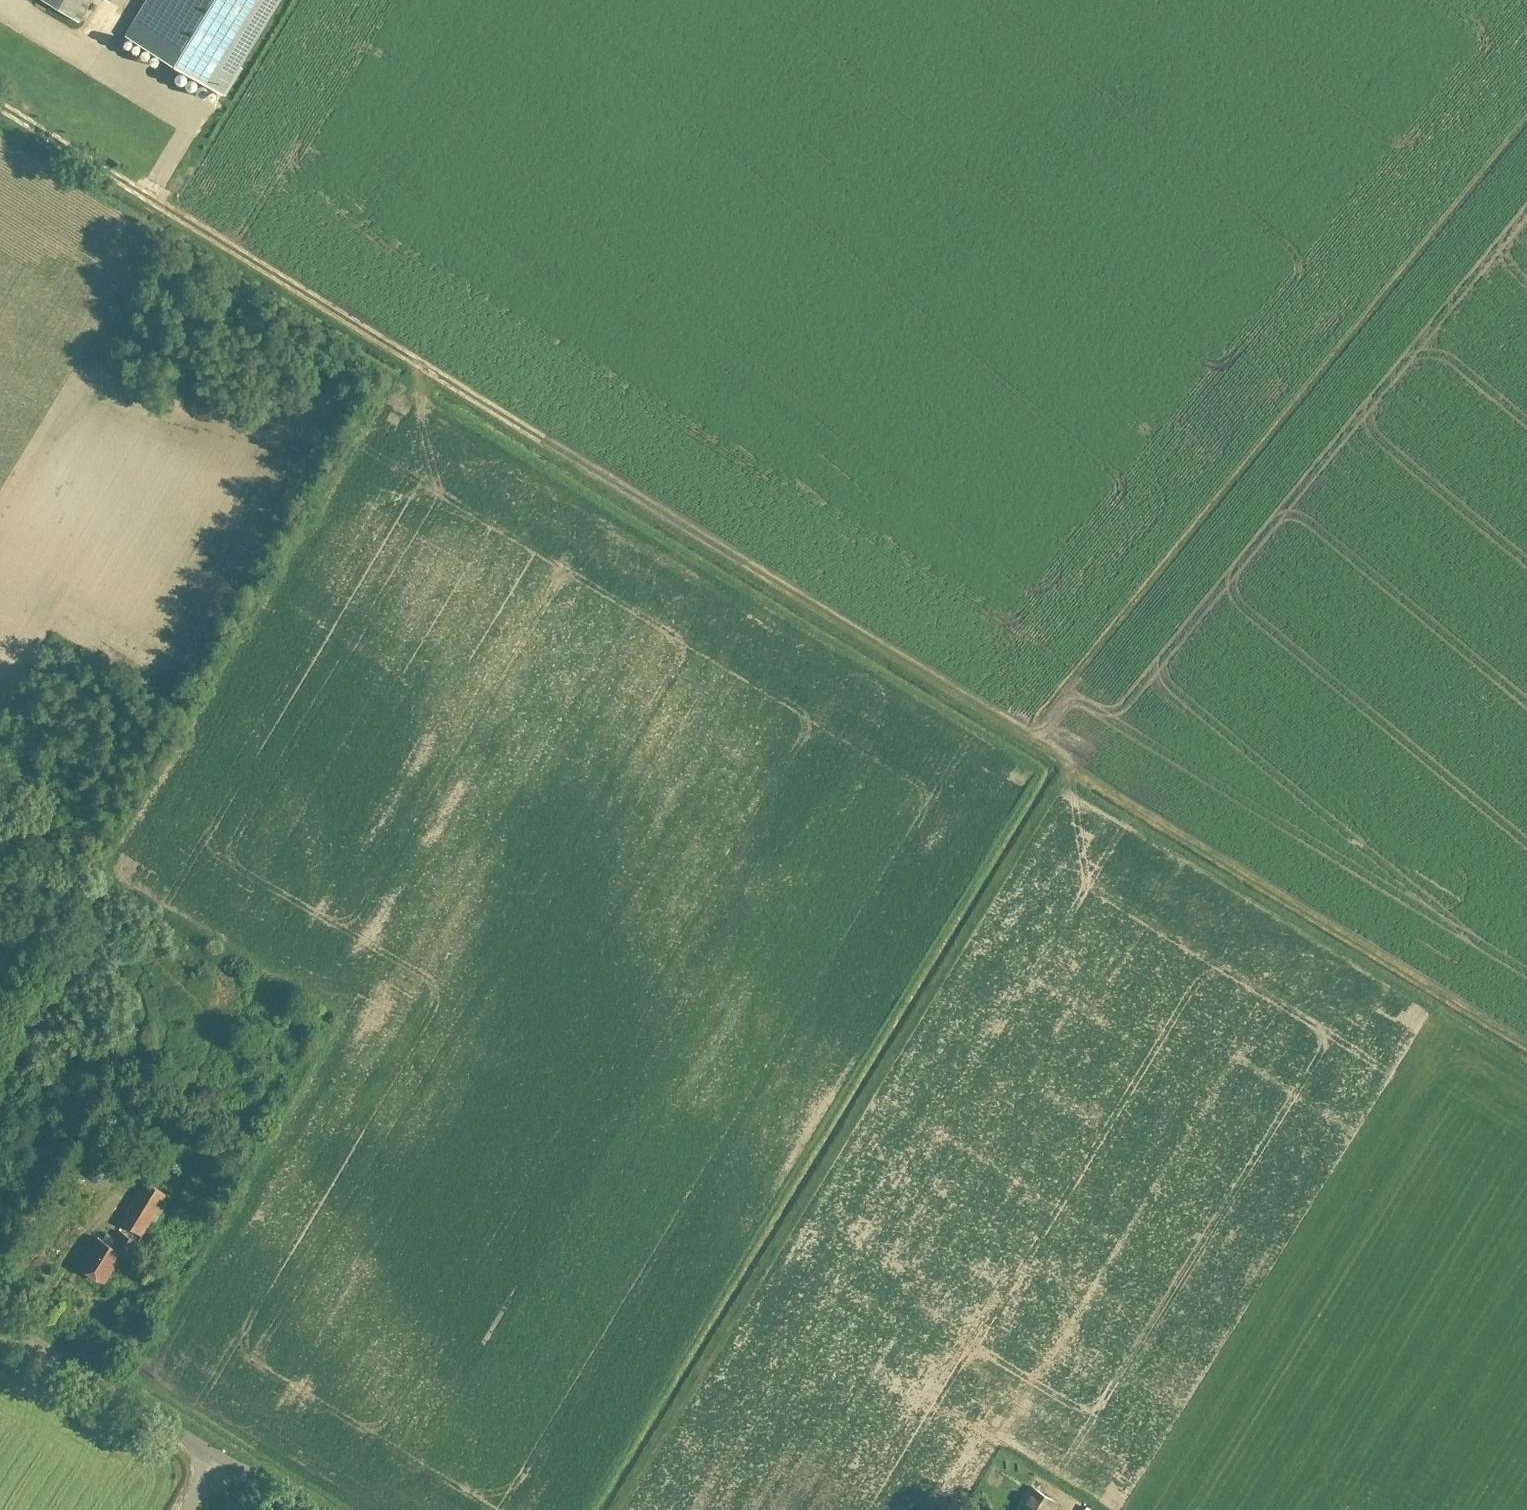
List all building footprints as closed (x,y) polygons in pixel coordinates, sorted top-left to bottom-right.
[(78,23),(92,0),(41,0),(78,23)] [(125,37),(221,95),(279,0),(148,0),(125,37)] [(143,1239),(168,1198),(145,1182),(121,1224),(143,1239)] [(128,1260),(138,1244),(121,1233),(112,1248),(97,1239),(79,1268),(104,1284),(122,1256),(128,1260)] [(1057,1505),(1031,1488),(1017,1509),(1054,1509),(1057,1505)]
